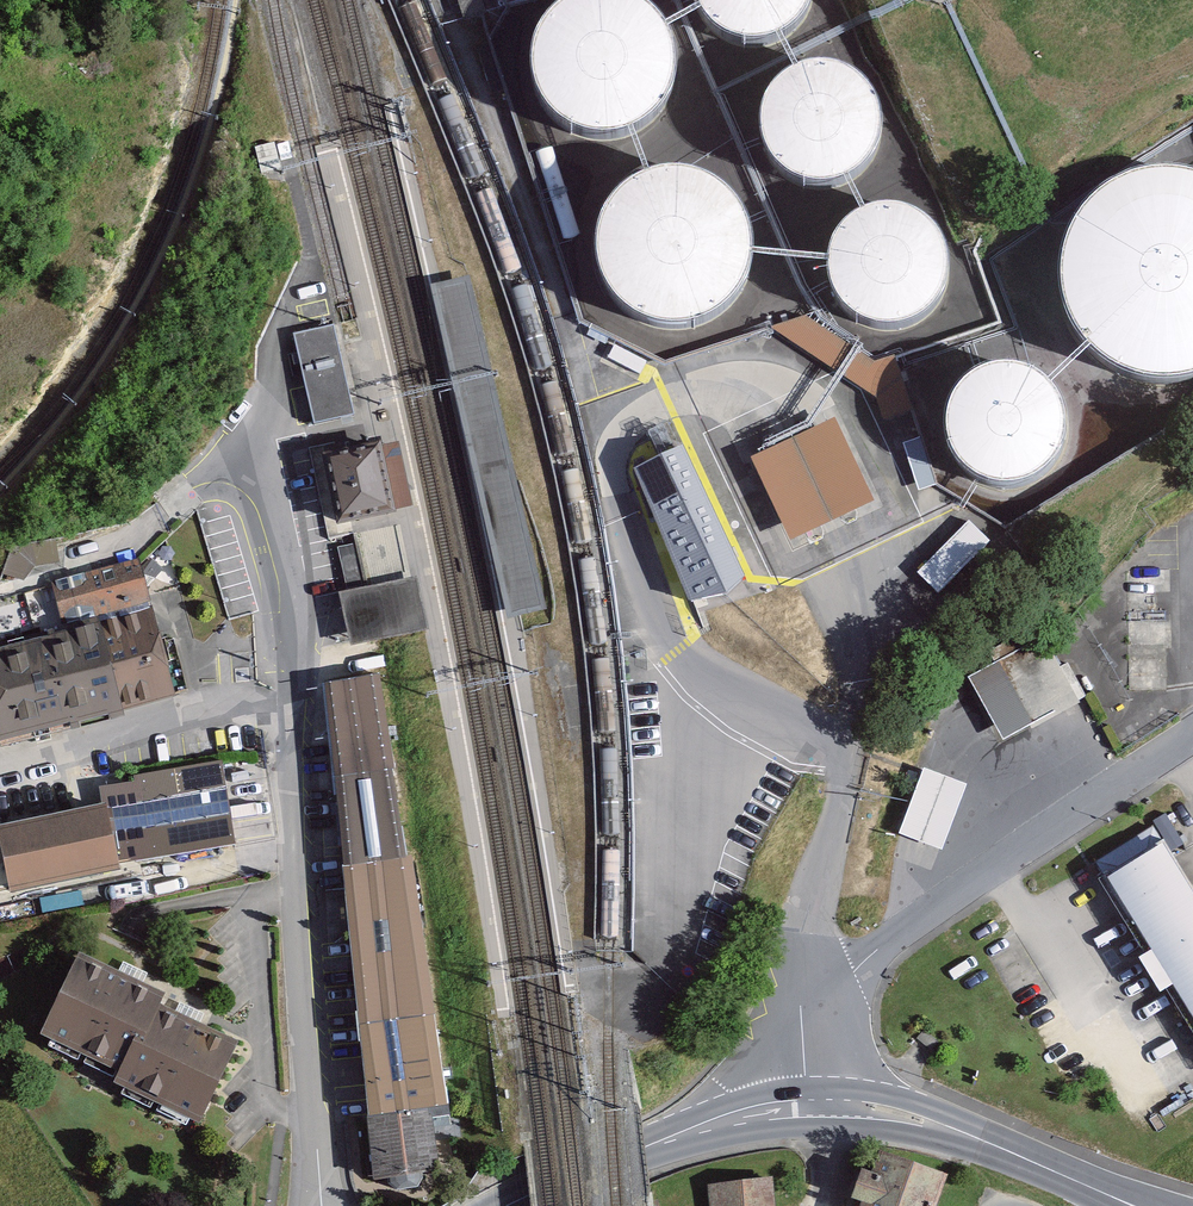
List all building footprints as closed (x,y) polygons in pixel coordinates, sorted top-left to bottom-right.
[(459,11),(491,8),(490,0),(459,0),(459,11)] [(556,13),(538,30),(527,52),(524,77),(530,101),(544,122),(564,137),(588,144),(611,144),(632,136),(650,122),(663,103),(669,81),(668,58),(660,36),(645,19),(626,6),(604,0),(579,2),(556,13)] [(689,6),(705,33),(731,48),(761,50),(786,38),(801,19),(806,0),(689,0),(689,6)] [(838,79),(806,75),(771,92),(758,121),(758,149),(773,176),(799,191),(829,194),(854,181),(869,163),(876,137),(873,116),(860,95),(838,79)] [(1064,246),(1056,280),(1060,314),(1075,345),(1100,370),(1131,385),(1165,389),(1192,383),(1192,187),(1175,181),(1141,182),(1108,194),(1082,216),(1064,246)] [(629,197),(611,214),(600,236),(597,261),(603,285),(616,306),(636,321),(660,328),(683,328),(705,320),(723,306),(735,287),(742,265),(741,242),(732,220),(718,203),(699,190),(676,185),(652,186),(629,197)] [(905,220),(872,216),(838,234),(824,262),(824,291),(840,318),(866,333),(896,336),(921,323),(936,304),(942,279),(940,257),(927,236),(905,220)] [(798,309),(782,334),(835,367),(851,342),(798,309)] [(313,422),(354,413),(334,324),(294,333),(313,422)] [(881,416),(907,411),(894,351),(849,360),(855,393),(875,389),(881,416)] [(1022,369),(993,367),(966,378),(948,400),(942,429),(951,456),(971,477),(998,486),(1027,481),(1050,464),(1062,438),(1061,409),(1046,384),(1022,369)] [(875,500),(836,417),(751,456),(790,540),(875,500)] [(322,450),(336,523),(394,512),(380,439),(322,450)] [(682,444),(634,467),(688,600),(727,593),(745,573),(682,444)] [(938,592),(990,538),(967,516),(916,571),(938,592)] [(397,524),(362,531),(372,580),(407,573),(397,524)] [(28,542),(31,562),(56,558),(54,539),(28,542)] [(47,581),(60,631),(153,608),(140,558),(47,581)] [(413,573),(342,588),(353,641),(424,626),(421,611),(413,573)] [(175,698),(153,608),(60,631),(0,645),(0,741),(175,698)] [(969,676),(1002,739),(1078,699),(1045,636),(969,676)] [(380,673),(321,682),(374,1180),(388,1178),(388,1183),(396,1190),(419,1186),(423,1178),(423,1172),(440,1170),(431,1106),(448,1104),(380,673)] [(237,841),(222,760),(133,775),(134,780),(98,787),(102,805),(0,823),(0,844),(8,891),(121,871),(120,862),(237,841)] [(899,833),(942,849),(967,784),(924,768),(899,833)] [(1163,842),(1104,878),(1192,1019),(1192,890),(1163,842)] [(78,952),(39,1034),(119,1071),(114,1083),(199,1123),(238,1040),(160,1004),(165,993),(78,952)] [(879,1150),(871,1171),(862,1168),(852,1197),(861,1200),(859,1205),(937,1205),(948,1174),(879,1150)] [(707,1184),(710,1205),(777,1205),(774,1177),(707,1184)]
